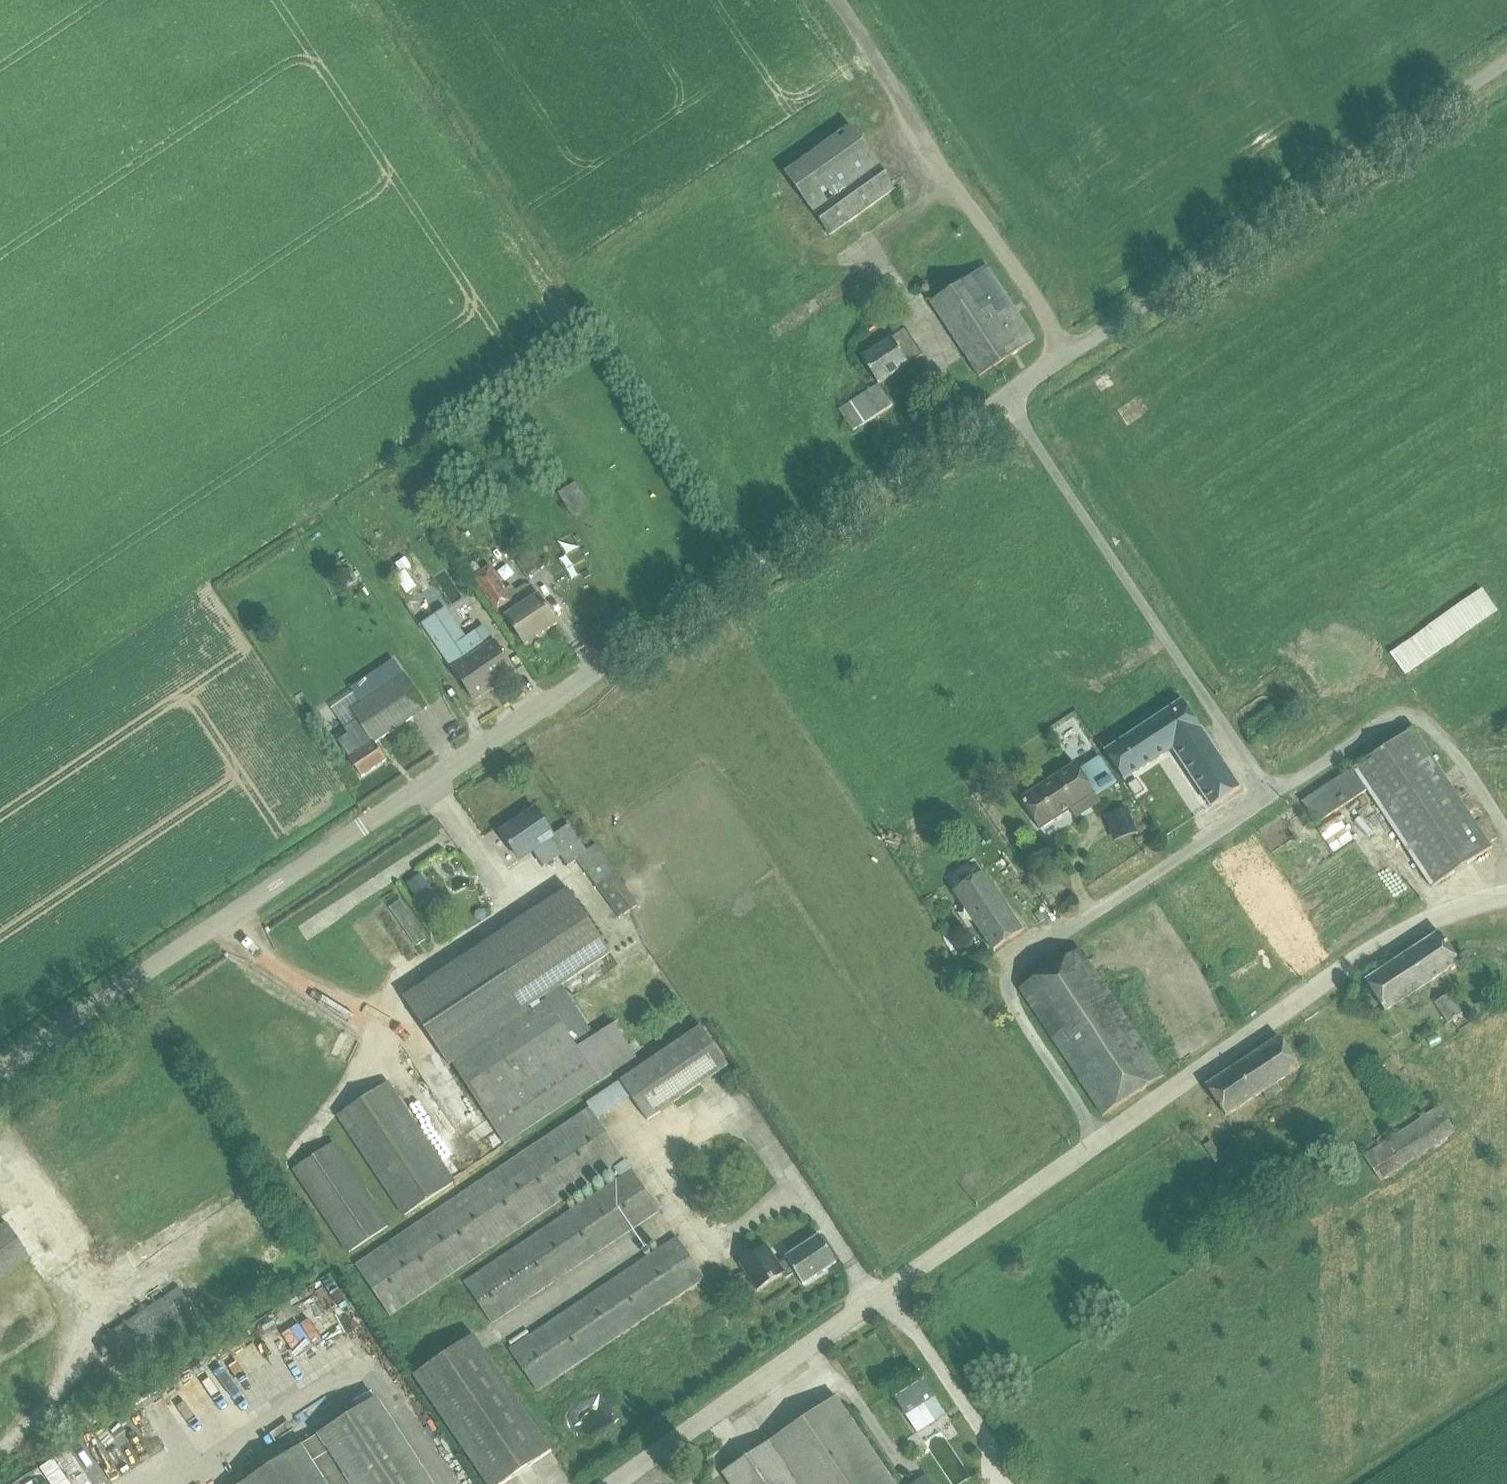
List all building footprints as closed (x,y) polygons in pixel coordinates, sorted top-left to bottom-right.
[(851,126),(785,174),(830,236),(853,220),(879,201),(894,190),(851,126)] [(986,266),(930,304),(979,378),(1035,340),(986,266)] [(878,383),(839,409),(854,432),(893,407),(878,385),(923,356),(905,329),(891,337),(881,344),(879,342),(869,349),(870,350),(860,357),(878,383)] [(469,421),(456,430),(463,439),(476,431),(469,421)] [(575,484),(560,493),(573,515),(589,506),(575,484)] [(563,528),(548,536),(557,553),(551,556),(561,574),(581,564),(563,528)] [(527,548),(516,555),(529,574),(540,567),(527,548)] [(405,557),(396,564),(401,572),(411,565),(405,557)] [(482,557),(475,562),(480,570),(488,565),(482,557)] [(435,565),(422,574),(440,600),(452,591),(435,565)] [(352,569),(343,574),(351,587),(359,582),(352,569)] [(525,645),(557,624),(539,596),(535,599),(529,590),(511,602),(489,569),(476,578),(504,620),(507,618),(525,645)] [(413,579),(402,587),(405,592),(416,585),(413,579)] [(1482,592),(1391,654),(1404,674),(1495,612),(1482,592)] [(426,623),(424,625),(475,700),(515,673),(495,643),(487,648),(477,632),(464,641),(444,612),(442,613),(426,623)] [(374,743),(427,708),(404,675),(351,711),(358,721),(346,729),(361,751),(350,759),(361,776),(385,760),(374,743)] [(1182,702),(1107,752),(1127,781),(1174,751),(1211,808),(1240,789),(1182,702)] [(1414,729),(1302,802),(1317,824),(1367,791),(1432,888),(1492,848),(1414,729)] [(1075,763),(1019,800),(1040,832),(1071,812),(1076,819),(1101,802),(1097,796),(1118,783),(1100,757),(1080,770),(1075,763)] [(1137,778),(1127,784),(1135,797),(1145,791),(1137,778)] [(535,810),(501,833),(520,861),(533,852),(544,868),(562,857),(567,867),(577,861),(620,918),(637,906),(596,845),(587,851),(569,825),(554,835),(535,810)] [(953,886),(979,869),(980,869),(974,860),(948,877),(953,886)] [(979,869),(953,886),(952,887),(955,891),(954,891),(994,951),(1022,932),(983,872),(982,873),(979,869)] [(420,875),(407,884),(429,916),(442,907),(420,875)] [(568,889),(404,998),(449,1066),(452,1064),(505,1145),(637,1058),(613,1023),(594,1036),(576,1008),(575,1009),(561,987),(612,955),(568,889)] [(378,905),(409,944),(420,936),(390,897),(378,905)] [(1439,933),(1365,981),(1384,1010),(1377,1014),(1393,1039),(1402,1033),(1388,1011),(1460,963),(1439,933)] [(1053,967),(1019,989),(1103,1117),(1164,1077),(1080,950),(1064,959),(1053,967)] [(585,994),(575,1001),(595,1031),(606,1024),(585,994)] [(1449,994),(1435,1004),(1448,1024),(1462,1013),(1449,994)] [(590,1107),(356,1265),(391,1317),(614,1167),(621,1177),(617,1180),(464,1283),(493,1324),(660,1212),(598,1120),(631,1097),(648,1122),(729,1066),(701,1025),(587,1103),(590,1107)] [(1280,1038),(1206,1087),(1227,1118),(1264,1094),(1268,1101),(1282,1091),(1278,1084),(1300,1068),(1280,1038)] [(383,1080),(382,1079),(381,1079),(380,1078),(378,1078),(377,1079),(376,1080),(376,1081),(375,1082),(376,1084),(376,1085),(377,1086),(379,1087),(380,1087),(381,1086),(383,1085),(383,1084),(384,1083),(384,1082),(383,1080)] [(389,1082),(336,1116),(403,1217),(456,1182),(389,1082)] [(378,1088),(374,1083),(367,1087),(370,1093),(378,1088)] [(365,1087),(363,1087),(362,1087),(360,1088),(359,1089),(358,1091),(358,1093),(359,1094),(359,1096),(361,1097),(362,1097),(364,1097),(365,1097),(367,1096),(368,1094),(368,1093),(368,1091),(368,1090),(367,1088),(365,1087)] [(1439,1107),(1364,1156),(1381,1182),(1455,1132),(1439,1107)] [(1212,1141),(1204,1145),(1216,1163),(1224,1158),(1212,1141)] [(335,1142),(292,1170),(348,1253),(390,1226),(335,1142)] [(608,1173),(607,1173),(605,1174),(604,1175),(603,1177),(603,1178),(603,1180),(604,1181),(606,1182),(607,1183),(609,1183),(611,1183),(612,1182),(613,1180),(614,1178),(613,1177),(613,1175),(612,1174),(610,1173),(608,1173)] [(595,1181),(594,1182),(593,1184),(593,1185),(593,1187),(594,1188),(595,1190),(597,1190),(599,1190),(600,1190),(602,1189),(603,1187),(603,1186),(603,1184),(602,1182),(601,1181),(600,1180),(598,1180),(596,1180),(595,1181)] [(586,1187),(585,1188),(583,1189),(583,1191),(583,1193),(583,1194),(584,1196),(586,1197),(587,1197),(589,1197),(591,1196),(592,1195),(593,1194),(593,1192),(593,1191),(592,1189),(591,1188),(589,1187),(588,1187),(586,1187)] [(573,1196),(572,1198),(573,1200),(573,1201),(574,1203),(576,1204),(578,1204),(579,1204),(581,1203),(582,1202),(583,1200),(583,1198),(583,1196),(582,1195),(580,1194),(579,1193),(577,1193),(575,1194),(574,1195),(573,1196)] [(27,1258),(7,1226),(0,1231),(0,1276),(27,1258)] [(767,1245),(739,1263),(757,1291),(783,1274),(786,1279),(795,1273),(803,1285),(837,1263),(818,1235),(785,1257),(786,1258),(779,1262),(767,1245)] [(677,1237),(509,1349),(538,1392),(706,1279),(677,1237)] [(646,1246),(645,1246),(643,1247),(642,1248),(641,1249),(641,1251),(641,1252),(642,1253),(643,1254),(644,1255),(646,1255),(647,1255),(648,1254),(649,1253),(650,1252),(650,1250),(650,1249),(649,1248),(648,1247),(646,1246)] [(320,1292),(332,1287),(326,1273),(314,1278),(320,1292)] [(159,1285),(145,1294),(151,1304),(165,1295),(159,1285)] [(180,1287),(102,1339),(133,1384),(210,1333),(180,1287)] [(303,1334),(312,1329),(302,1311),(293,1316),(303,1334)] [(527,1328),(508,1341),(511,1346),(530,1333),(527,1328)] [(413,1376),(486,1483),(504,1483),(552,1451),(474,1335),(413,1376)] [(914,1367),(885,1386),(918,1434),(946,1416),(914,1367)] [(378,1397),(317,1436),(302,1445),(243,1483),(434,1483),(378,1397)] [(723,1473),(731,1483),(895,1483),(836,1397),(723,1473)] [(120,1458),(111,1446),(118,1442),(104,1422),(56,1453),(77,1483),(80,1483),(120,1458)] [(959,1469),(936,1435),(920,1446),(943,1480),(959,1469)] [(912,1483),(937,1483),(929,1473),(912,1483)]
